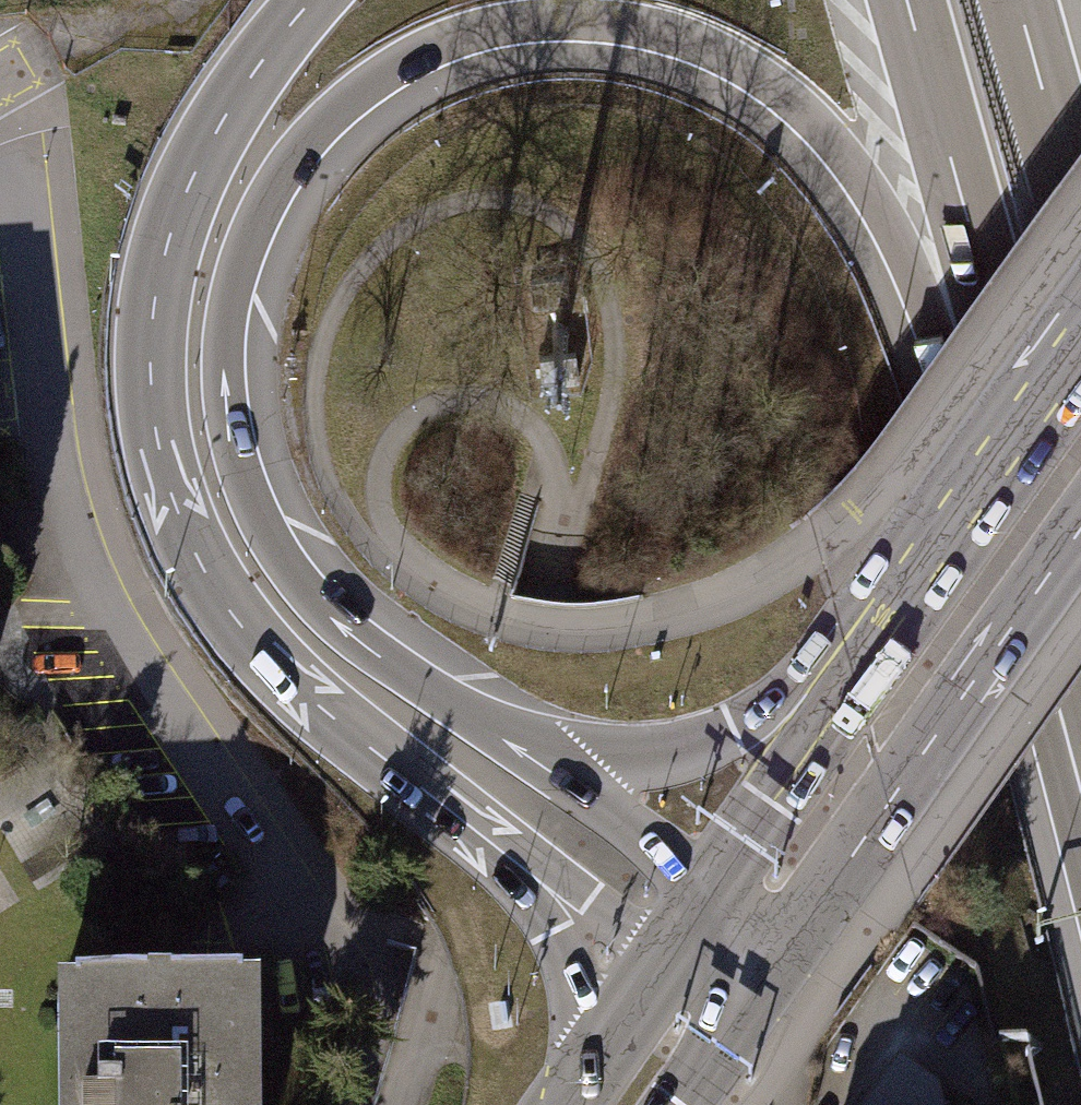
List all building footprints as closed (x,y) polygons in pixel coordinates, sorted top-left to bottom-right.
[(77,1020),(76,1104),(280,1104),(281,1023),(77,1020)]
